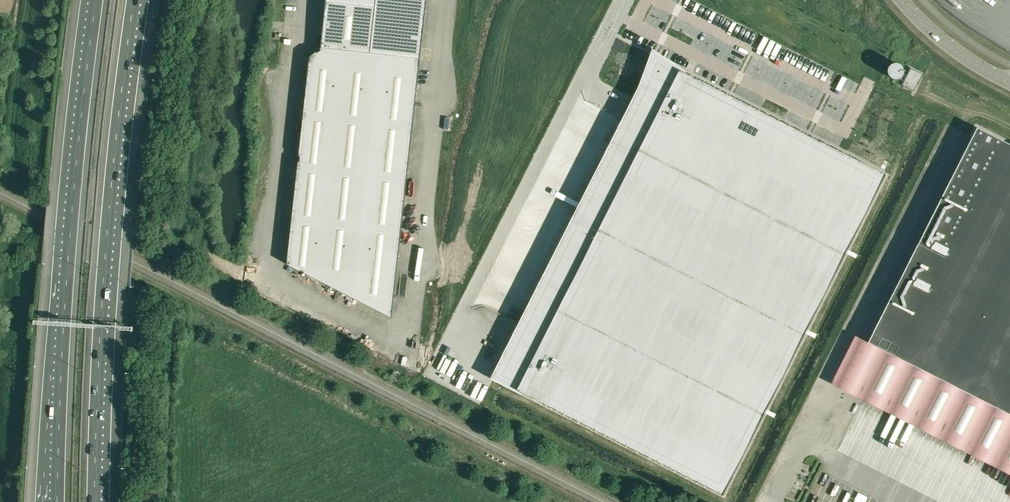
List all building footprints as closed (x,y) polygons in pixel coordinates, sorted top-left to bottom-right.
[(321,49),(321,50),(322,51),(318,54),(317,53),(310,58),(299,157),(301,157),(300,163),(299,162),(288,265),(302,272),(303,271),(305,273),(304,273),(392,318),(427,0),(327,0),(321,49)] [(639,88),(491,378),(522,394),(522,393),(722,495),(886,175),(686,73),(687,72),(667,59),(666,63),(656,58),(645,78),(643,77),(639,88)] [(907,76),(904,74),(904,73),(904,72),(904,71),(904,70),(903,69),(903,68),(902,67),(901,66),(900,66),(899,65),(898,65),(897,65),(896,64),(895,65),(894,65),(893,65),(892,66),(891,66),(890,67),(890,68),(889,69),(889,70),(888,71),(888,72),(888,73),(888,74),(889,75),(889,76),(890,77),(891,78),(892,79),(893,80),(894,80),(896,80),(897,80),(898,80),(899,80),(900,79),(904,82),(902,86),(914,92),(923,74),(911,68),(907,76)] [(846,388),(1009,471),(1009,145),(977,129),(846,388)]
